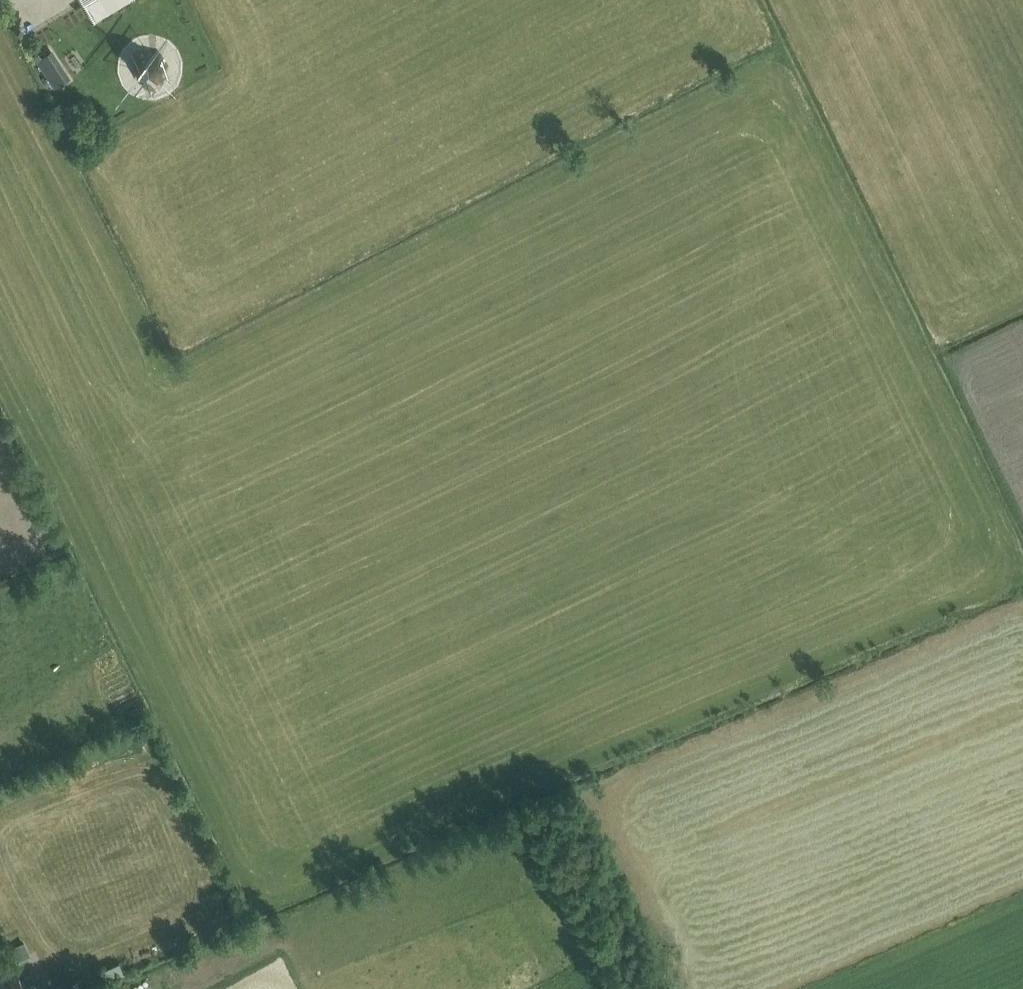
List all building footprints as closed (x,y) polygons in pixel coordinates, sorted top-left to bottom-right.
[(32,57),(54,89),(71,77),(51,50),(41,57),(38,53),(32,57)] [(155,82),(166,77),(168,64),(161,55),(146,53),(136,59),(134,71),(142,81),(155,82)] [(30,955),(23,942),(12,948),(18,961),(30,955)] [(104,981),(124,974),(119,963),(100,970),(104,981)] [(12,966),(0,971),(0,988),(23,988),(12,966)]
